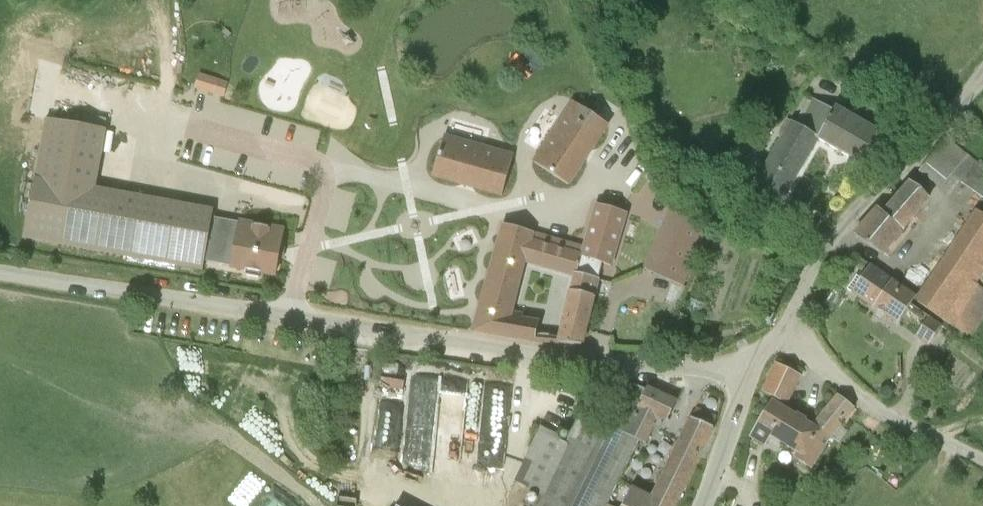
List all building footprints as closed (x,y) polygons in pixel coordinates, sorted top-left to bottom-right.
[(215,94),(220,79),(201,73),(196,88),(215,94)] [(607,124),(573,101),(534,162),(568,184),(607,124)] [(880,133),(835,107),(818,136),(794,122),(758,181),(783,196),(818,137),(862,164),(880,133)] [(106,130),(45,120),(24,239),(203,271),(214,210),(96,190),(106,130)] [(502,195),(513,156),(443,137),(433,176),(502,195)] [(920,170),(941,188),(951,175),(982,199),(982,163),(980,160),(976,165),(945,139),(920,170)] [(877,208),(854,235),(884,255),(930,200),(910,182),(884,213),(877,208)] [(573,274),(560,337),(559,343),(582,345),(602,262),(612,265),(626,212),(597,203),(584,247),(504,224),(474,331),(533,342),(538,319),(510,312),(524,259),(573,274)] [(646,267),(683,283),(708,226),(671,210),(646,267)] [(916,303),(939,319),(944,322),(970,340),(982,320),(982,215),(976,211),(950,250),(951,251),(916,303)] [(275,276),(278,259),(280,248),(283,231),(226,220),(223,239),(237,241),(232,267),(232,268),(246,271),(246,276),(260,278),(261,273),(275,276)] [(869,266),(851,292),(897,324),(915,297),(869,266)] [(834,288),(824,303),(834,310),(844,295),(834,288)] [(929,316),(915,336),(928,345),(942,325),(929,316)] [(775,363),(761,392),(787,404),(801,375),(775,363)] [(464,459),(504,464),(514,386),(464,380),(462,398),(468,399),(467,411),(483,413),(481,432),(468,430),(464,459)] [(610,426),(638,440),(645,444),(654,425),(653,424),(657,417),(665,421),(674,402),(648,389),(647,390),(631,382),(610,426)] [(831,438),(840,425),(853,407),(838,395),(812,426),(805,422),(806,420),(796,414),(795,416),(771,401),(749,436),(764,446),(770,437),(795,453),(792,458),(811,470),(830,439),(831,438)] [(691,418),(712,427),(715,418),(695,410),(691,418)] [(538,493),(532,505),(613,505),(607,504),(638,440),(610,426),(581,411),(565,442),(538,493)] [(691,473),(712,427),(691,418),(652,495),(631,486),(621,505),(674,505),(691,473)] [(538,493),(565,442),(560,439),(561,436),(540,425),(514,481),(538,493)] [(840,425),(831,438),(838,443),(847,431),(840,425)] [(284,505),(307,505),(294,495),(284,505)]
